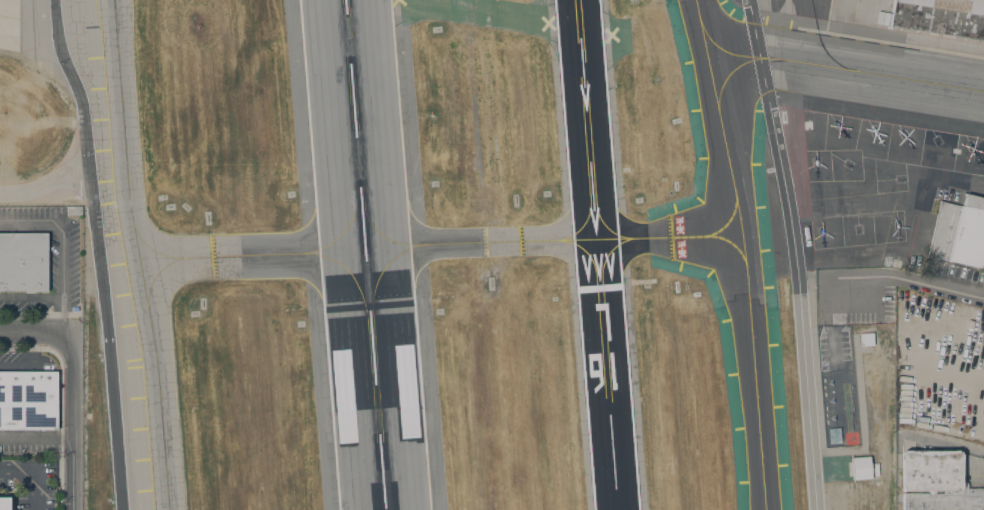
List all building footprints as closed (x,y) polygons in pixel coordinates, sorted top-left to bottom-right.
[(892,13),(894,0),(983,0),(983,41),(877,25),(878,12),(892,13)] [(965,194),(983,199),(983,270),(926,256),(939,201),(962,207),(965,194)] [(46,292),(0,292),(0,233),(46,233),(46,292)] [(871,334),(871,347),(859,347),(858,335),(871,334)] [(56,430),(0,430),(0,372),(56,372),(56,430)] [(966,488),(983,488),(983,509),(902,509),(902,494),(928,494),(928,491),(902,491),(900,489),(900,483),(901,483),(901,460),(900,460),(900,454),(902,454),(902,452),(903,452),(903,451),(908,451),(908,452),(952,452),(952,451),(956,451),(956,452),(959,452),(959,454),(960,454),(960,460),(960,483),(966,483),(966,488)] [(868,458),(870,480),(851,481),(850,459),(868,458)] [(8,497),(8,509),(0,509),(0,497),(8,497)]
